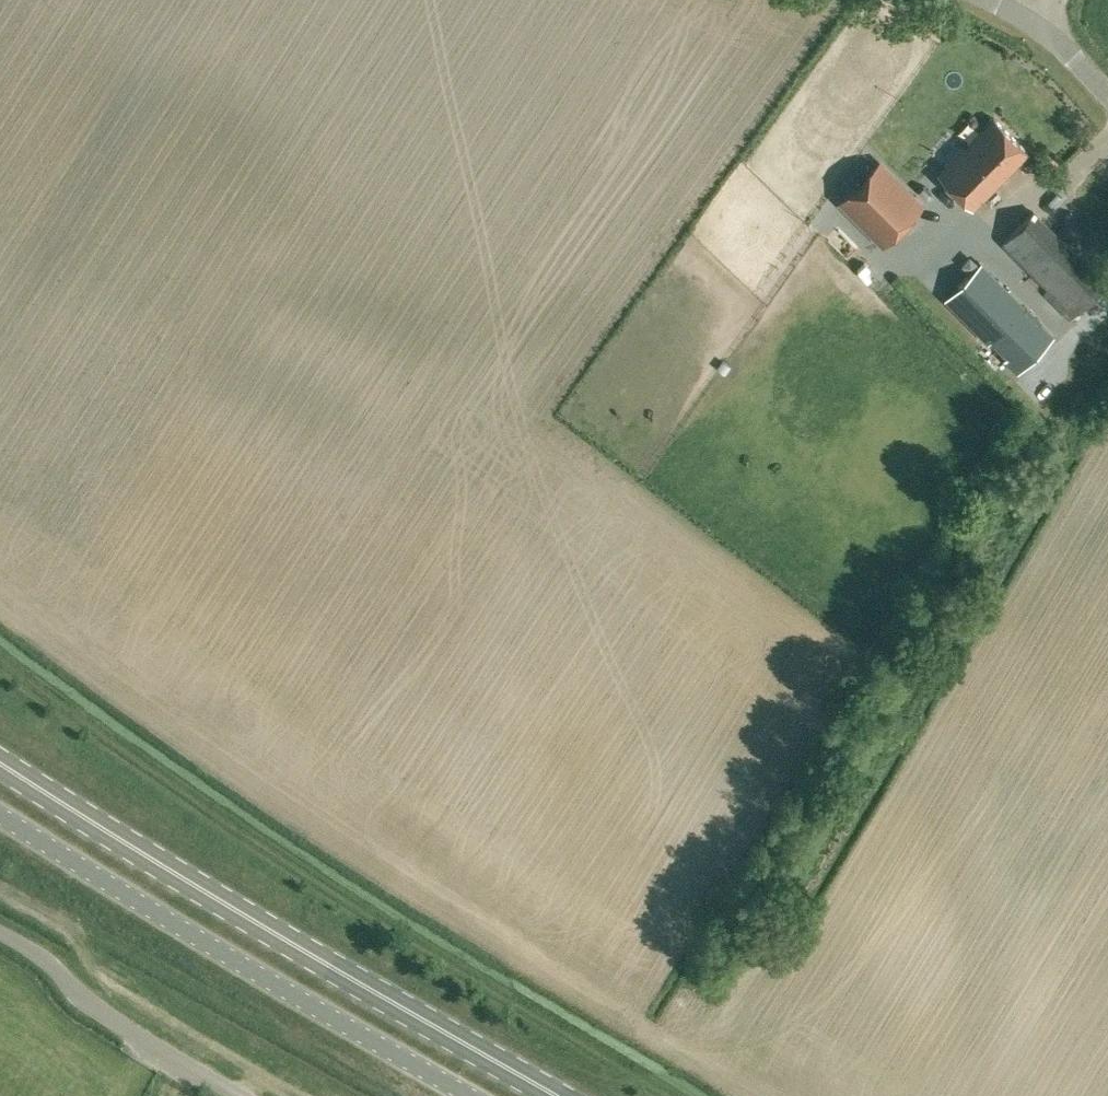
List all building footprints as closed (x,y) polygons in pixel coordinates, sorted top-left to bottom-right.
[(993,117),(936,174),(971,209),(1001,179),(1028,152),(993,117)] [(878,162),(847,194),(889,236),(921,205),(878,162)] [(1003,241),(1050,288),(1046,292),(1071,317),(1107,281),(1035,210),(1003,241)] [(979,263),(945,297),(988,340),(990,338),(1006,355),(1005,357),(1018,370),(1052,336),(1038,322),(1039,320),(1024,306),(1023,307),(979,263)]
